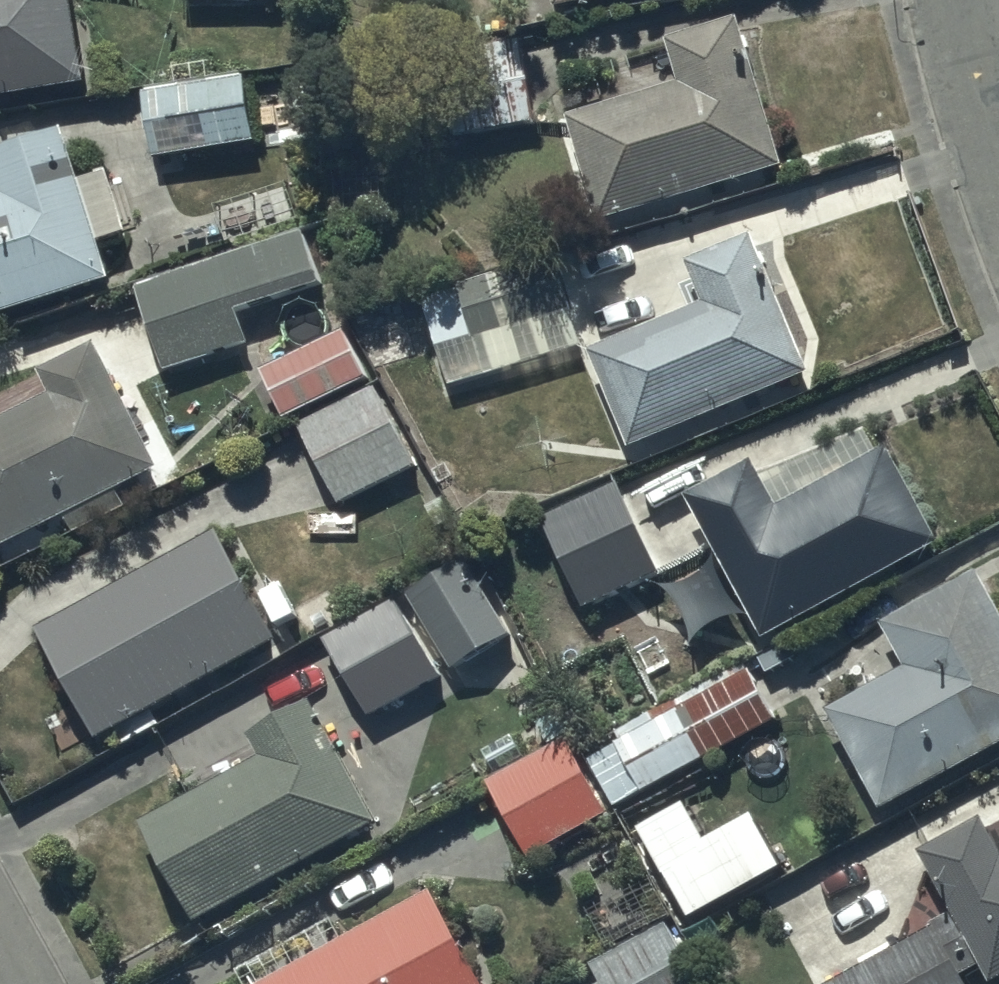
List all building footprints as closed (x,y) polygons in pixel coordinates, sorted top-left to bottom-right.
[(85,76),(73,0),(0,0),(0,88),(85,76)] [(681,75),(569,109),(600,213),(784,158),(740,10),(668,32),(681,75)] [(529,32),(441,50),(454,128),(542,112),(529,32)] [(247,70),(144,83),(153,149),(255,136),(247,70)] [(0,139),(0,303),(111,270),(100,233),(128,225),(109,162),(77,172),(62,121),(0,139)] [(289,174),(214,198),(227,239),(302,214),(289,174)] [(303,224),(137,280),(165,363),(248,336),(236,301),(320,273),(303,224)] [(706,295),(593,341),(631,440),(810,363),(754,227),(689,254),(706,295)] [(458,283),(424,294),(451,379),(582,338),(555,250),(458,281),(458,283)] [(345,322),(264,362),(288,411),(369,371),(345,322)] [(67,507),(77,527),(135,498),(125,476),(158,459),(97,336),(40,364),(51,386),(0,411),(0,540),(67,507)] [(376,379),(299,420),(342,499),(418,459),(376,379)] [(751,452),(689,486),(764,630),(941,534),(889,438),(777,499),(751,452)] [(619,475),(542,511),(584,602),(661,566),(619,475)] [(219,522),(40,619),(100,729),(117,720),(127,738),(165,718),(155,700),(279,632),(219,522)] [(466,552),(409,589),(454,662),(513,623),(466,552)] [(828,702),(885,804),(998,739),(998,602),(977,564),(881,618),(904,659),(828,702)] [(396,592),(326,634),(373,712),(443,669),(396,592)] [(747,660),(583,747),(607,793),(637,777),(642,789),(777,717),(747,660)] [(186,790),(142,814),(199,915),(380,814),(344,751),(363,740),(351,719),(331,730),(309,691),(251,723),(255,730),(177,774),(186,790)] [(550,741),(489,774),(530,850),(607,808),(566,730),(569,729),(557,707),(538,718),(550,741)] [(922,844),(954,906),(824,981),(826,983),(975,983),(965,965),(980,957),(991,976),(998,972),(998,823),(992,827),(982,810),(922,844)] [(250,982),(252,983),(485,983),(432,885),(250,982)] [(592,956),(607,983),(704,983),(667,915),(592,956)]
